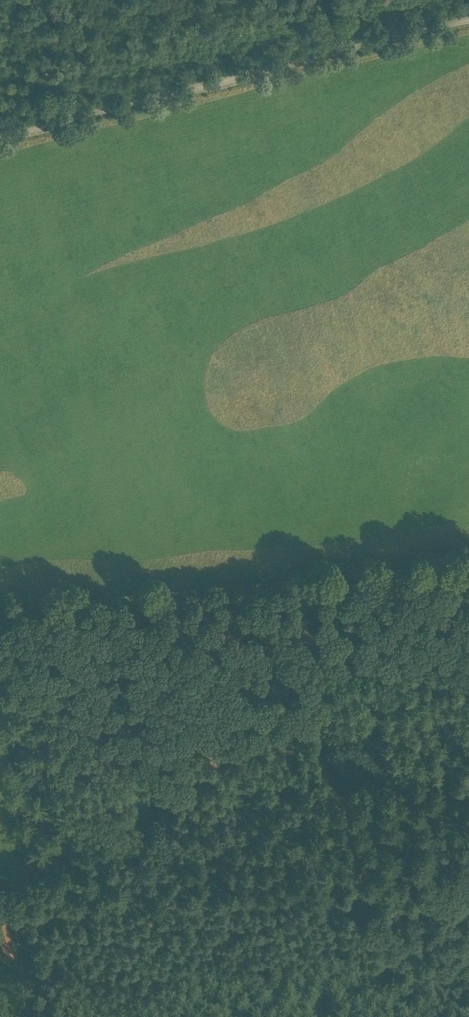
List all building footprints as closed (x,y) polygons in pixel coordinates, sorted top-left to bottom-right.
[(1,923),(0,924),(0,942),(6,960),(7,959),(13,957),(16,956),(19,955),(7,921),(1,923)]
